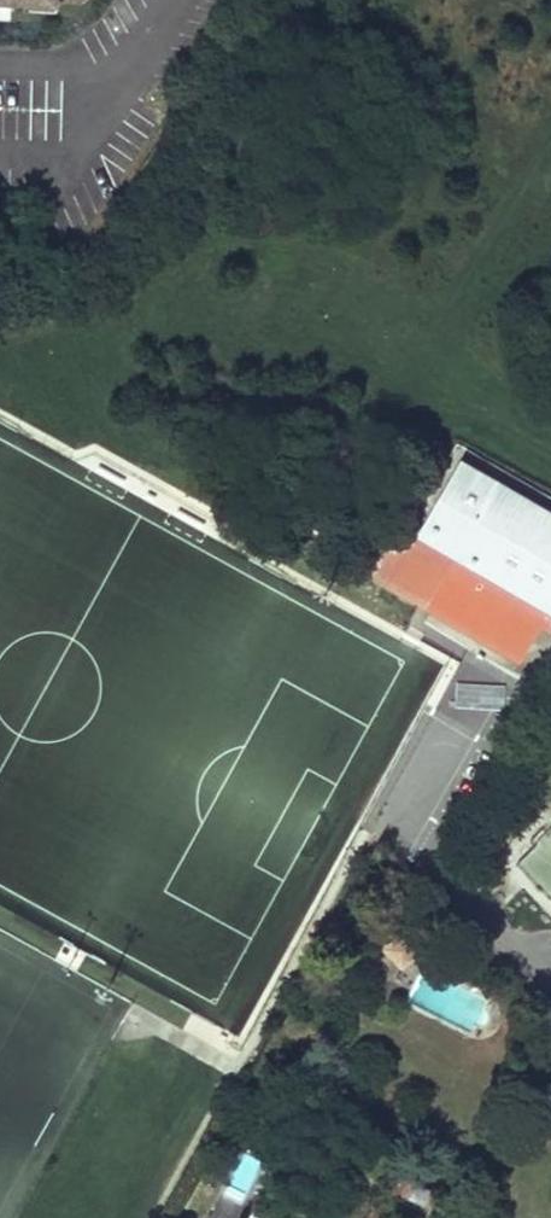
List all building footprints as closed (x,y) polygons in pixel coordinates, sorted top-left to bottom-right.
[(1,15),(5,12),(6,8),(9,2),(55,5),(56,0),(0,0),(0,16),(1,15)] [(544,673),(550,661),(550,517),(457,464),(448,480),(405,556),(387,545),(371,573),(544,673)] [(403,926),(380,947),(397,964),(419,943),(403,926)]
